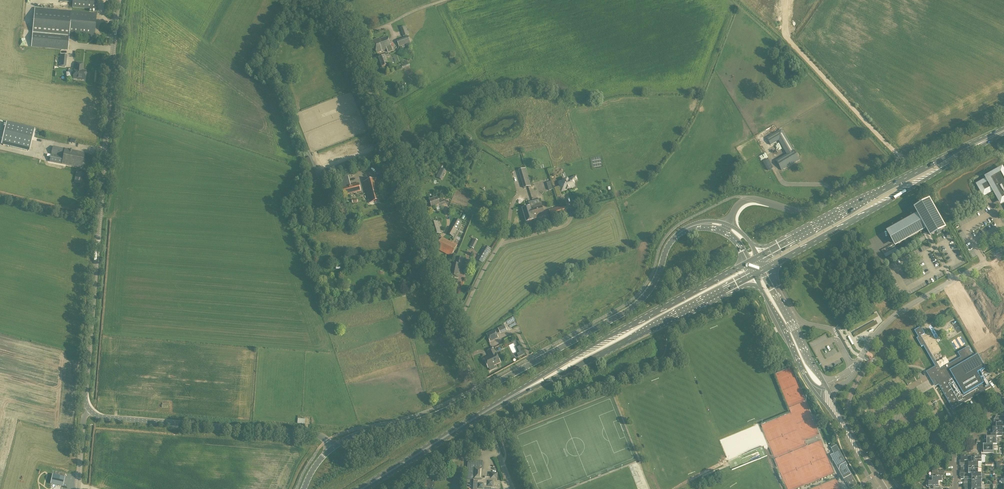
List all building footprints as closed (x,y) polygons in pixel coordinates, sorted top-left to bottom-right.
[(72,7),(97,10),(97,0),(73,0),(72,7)] [(94,36),(96,14),(71,11),(35,8),(31,47),(68,50),(68,49),(69,34),(72,34),(94,36)] [(403,36),(409,34),(406,26),(400,28),(403,36)] [(379,38),(372,41),(376,52),(376,54),(382,52),(382,51),(387,49),(392,47),(391,45),(389,41),(389,38),(388,38),(388,36),(379,39),(379,38)] [(399,47),(411,43),(408,36),(397,40),(399,47)] [(382,68),(387,66),(384,58),(388,57),(387,53),(382,55),(382,57),(378,59),(382,68)] [(82,70),(83,64),(76,63),(76,70),(74,70),(73,78),(85,80),(86,71),(82,70)] [(2,143),(29,150),(34,130),(7,123),(2,143)] [(794,150),(783,132),(780,134),(779,133),(777,134),(778,135),(772,138),(774,142),(769,145),(764,148),(766,152),(771,149),(772,149),(779,145),(786,155),(776,161),(781,170),(799,160),(794,150)] [(82,168),(85,153),(53,147),(50,162),(82,168)] [(304,159),(309,171),(316,168),(311,157),(304,159)] [(768,159),(764,161),(768,170),(773,168),(768,159)] [(441,179),(445,170),(441,168),(436,177),(441,179)] [(523,188),(531,186),(526,168),(518,170),(523,188)] [(1002,168),(985,177),(987,179),(977,185),(983,195),(992,190),(999,201),(1003,199),(1003,200),(1003,172),(1002,168)] [(81,184),(83,173),(76,172),(74,183),(81,184)] [(346,186),(344,177),(337,179),(339,188),(346,186)] [(380,191),(376,178),(363,182),(366,194),(369,203),(382,200),(380,191)] [(563,192),(577,188),(574,180),(561,184),(562,188),(559,189),(558,186),(553,187),(555,194),(560,192),(560,191),(563,190),(563,192)] [(341,196),(361,191),(359,183),(346,186),(339,188),(341,196)] [(437,202),(436,198),(428,201),(431,208),(435,206),(435,208),(445,204),(443,200),(437,202)] [(532,214),(533,220),(533,219),(544,215),(540,203),(534,205),(534,207),(533,208),(534,213),(532,214)] [(534,207),(534,205),(532,206),(531,205),(521,209),(526,222),(533,220),(532,214),(534,213),(533,208),(534,207)] [(552,220),(567,215),(564,205),(548,210),(552,220)] [(943,228),(931,205),(930,205),(927,207),(927,206),(920,210),(917,212),(920,217),(916,220),(915,218),(890,232),(894,237),(892,239),(894,243),(896,241),(898,245),(922,231),(921,229),(925,227),(930,235),(936,232),(937,234),(941,232),(940,229),(943,228)] [(455,238),(458,231),(458,230),(462,221),(456,218),(448,234),(455,238)] [(433,236),(440,234),(437,222),(429,225),(433,236)] [(450,257),(456,246),(441,238),(436,249),(450,257)] [(474,249),(478,240),(474,238),(470,247),(474,249)] [(491,249),(485,246),(484,249),(483,249),(477,260),(483,263),(491,249)] [(896,248),(884,253),(886,256),(897,251),(896,248)] [(461,269),(463,258),(457,257),(455,264),(452,263),(449,276),(458,278),(460,269),(461,269)] [(963,300),(957,304),(975,335),(981,331),(963,300)] [(437,326),(436,321),(433,311),(427,313),(430,323),(431,328),(437,326)] [(504,325),(498,328),(500,334),(507,330),(504,325)] [(922,347),(926,344),(921,336),(925,334),(921,327),(914,330),(918,337),(917,338),(922,347)] [(498,338),(495,330),(486,334),(490,342),(498,338)] [(960,357),(940,369),(938,365),(928,370),(931,377),(929,378),(931,380),(935,378),(952,409),(973,397),(972,395),(980,391),(981,393),(991,387),(986,378),(990,376),(977,355),(973,357),(968,347),(958,352),(960,357)] [(489,356),(483,359),(484,360),(487,368),(488,368),(490,372),(495,369),(494,365),(500,362),(496,354),(493,348),(487,351),(487,352),(489,356)] [(1003,428),(1003,419),(994,420),(994,423),(996,423),(996,428),(1003,428)] [(1003,436),(1003,428),(996,428),(992,428),(993,434),(990,434),(990,436),(984,436),(1003,436)] [(983,444),(997,444),(997,436),(1003,436),(984,436),(985,440),(987,440),(987,444),(983,444)] [(997,444),(983,444),(983,450),(981,450),(981,453),(994,453),(993,445),(997,445),(997,444)] [(832,447),(831,448),(834,453),(840,465),(840,466),(838,470),(843,479),(845,478),(847,481),(846,482),(850,488),(857,485),(846,466),(847,466),(836,445),(832,447)] [(482,478),(483,461),(468,460),(467,479),(473,480),(473,488),(500,488),(500,481),(496,481),(496,480),(497,480),(497,473),(491,473),(490,478),(485,478),(482,478)] [(932,482),(943,482),(943,476),(945,476),(944,473),(938,473),(938,470),(932,470),(932,482)] [(63,486),(65,478),(52,475),(50,485),(62,487),(63,487),(63,486)] [(435,479),(427,478),(425,488),(433,488),(435,479)]
